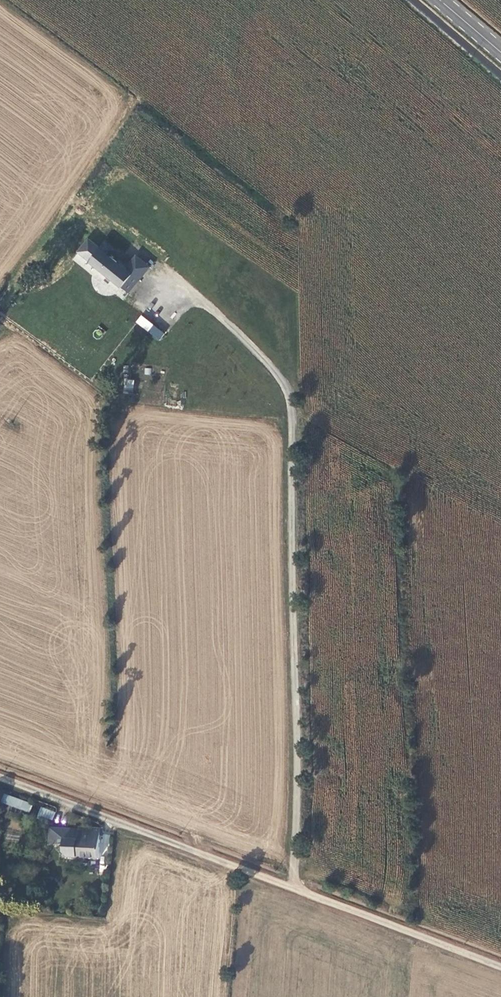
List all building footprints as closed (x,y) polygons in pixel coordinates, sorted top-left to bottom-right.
[(118,289),(121,287),(130,275),(80,233),(69,247),(118,289)] [(158,341),(164,334),(141,314),(135,322),(158,341)] [(132,394),(134,380),(124,379),(123,393),(132,394)] [(30,803),(3,794),(1,801),(28,810),(30,803)] [(37,817),(53,821),(55,810),(39,807),(37,817)] [(79,829),(50,828),(50,843),(65,844),(65,853),(68,857),(100,857),(100,834),(100,827),(79,827),(79,829)]
